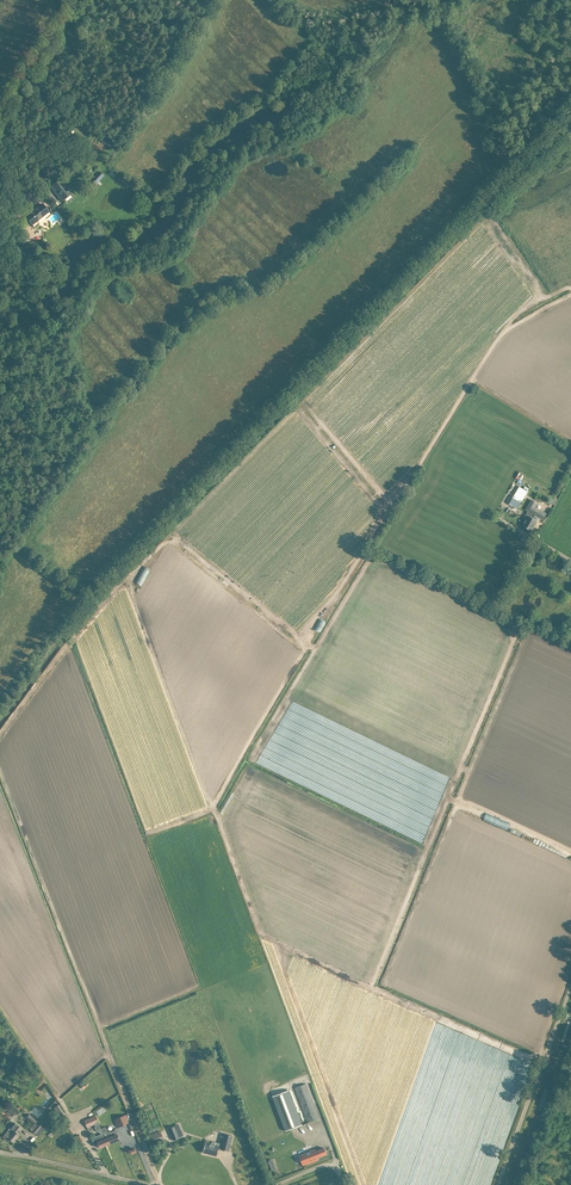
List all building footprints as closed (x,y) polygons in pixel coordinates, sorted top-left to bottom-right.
[(48,177),(46,168),(37,170),(39,180),(48,177)] [(95,177),(91,181),(94,184),(96,185),(100,181),(95,177)] [(51,187),(62,201),(71,194),(60,180),(51,187)] [(26,217),(32,224),(48,212),(46,209),(43,204),(38,208),(37,207),(37,208),(36,207),(31,212),(31,213),(26,217)] [(527,492),(517,485),(507,502),(517,508),(527,492)] [(537,521),(531,518),(533,513),(543,519),(546,513),(535,507),(537,503),(531,500),(525,510),(528,511),(526,515),(528,516),(523,526),(531,531),(537,521)] [(513,685),(511,690),(556,711),(558,705),(513,685)] [(287,710),(284,715),(317,731),(319,727),(312,723),(312,722),(287,710)] [(261,756),(258,764),(305,784),(306,782),(303,781),(305,777),(308,770),(264,751),(261,756)] [(429,838),(411,830),(410,832),(397,826),(395,829),(427,844),(429,838)] [(81,1085),(84,1089),(89,1084),(86,1080),(81,1085)] [(308,1122),(319,1118),(306,1083),(295,1087),(305,1114),(303,1115),(304,1119),(306,1118),(308,1122)] [(40,1093),(43,1098),(47,1095),(52,1102),(55,1100),(50,1093),(52,1091),(49,1087),(40,1093)] [(289,1089),(272,1096),(285,1131),(287,1130),(302,1124),(289,1089)] [(12,1106),(7,1111),(11,1115),(16,1110),(12,1106)] [(35,1106),(30,1112),(39,1119),(43,1114),(35,1106)] [(61,1116),(66,1113),(62,1106),(56,1109),(61,1116)] [(96,1111),(99,1115),(106,1110),(103,1106),(96,1111)] [(30,1113),(26,1118),(34,1124),(37,1120),(30,1113)] [(101,1132),(101,1134),(92,1138),(92,1139),(94,1145),(98,1144),(99,1148),(108,1144),(101,1128),(95,1115),(84,1120),(87,1127),(95,1123),(96,1126),(95,1127),(95,1129),(97,1130),(98,1132),(101,1132)] [(115,1119),(116,1122),(118,1127),(129,1123),(126,1117),(125,1115),(115,1119)] [(22,1129),(17,1125),(15,1123),(11,1127),(10,1127),(7,1131),(2,1136),(6,1140),(8,1138),(13,1142),(19,1135),(18,1134),(22,1129)] [(46,1127),(41,1123),(33,1131),(38,1135),(46,1127)] [(174,1126),(168,1128),(173,1140),(179,1138),(182,1137),(178,1129),(176,1130),(174,1126)] [(106,1127),(101,1128),(108,1144),(119,1140),(117,1134),(115,1130),(110,1132),(109,1131),(108,1131),(106,1127)] [(161,1130),(150,1135),(153,1143),(164,1139),(161,1130)] [(228,1151),(232,1136),(224,1134),(221,1146),(218,1146),(218,1144),(217,1143),(213,1141),(211,1142),(211,1144),(205,1142),(202,1152),(216,1156),(218,1148),(220,1149),(228,1151)] [(317,1157),(327,1154),(325,1148),(316,1151),(315,1149),(299,1155),(303,1165),(318,1160),(317,1157)] [(559,1158),(556,1163),(561,1166),(564,1160),(559,1158)] [(537,1179),(541,1181),(545,1173),(541,1171),(537,1179)]
